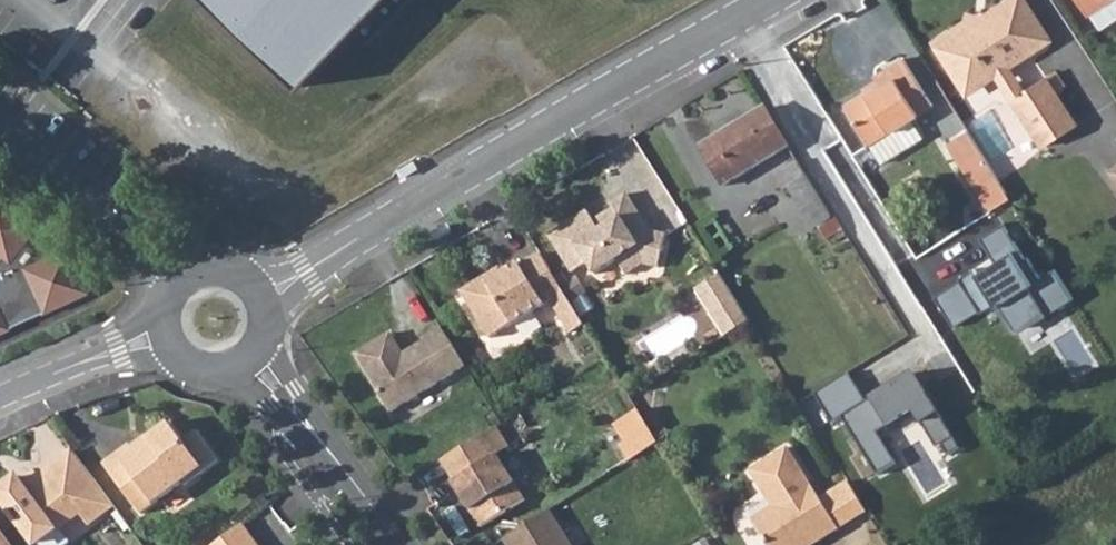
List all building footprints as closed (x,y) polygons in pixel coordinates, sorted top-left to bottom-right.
[(301,87),(355,32),(368,43),(410,0),(210,0),(301,87)] [(950,68),(954,66),(968,88),(995,71),(1010,76),(1013,59),(1025,52),(1028,56),(1045,45),(1038,32),(1045,28),(1027,0),(1007,0),(981,15),(981,26),(962,22),(933,40),(950,68)] [(1086,16),(1112,0),(1076,0),(1086,16)] [(1089,15),(1099,29),(1115,18),(1115,0),(1112,0),(1089,15)] [(844,105),(870,147),(932,108),(902,59),(872,77),(879,87),(866,96),(864,93),(844,105)] [(1034,133),(1062,116),(1052,100),(1059,96),(1049,79),(1019,97),(1030,115),(1024,119),(1034,133)] [(1034,133),(1043,148),(1078,125),(1059,96),(1052,100),(1062,116),(1034,133)] [(764,109),(697,149),(721,190),(788,148),(764,109)] [(949,145),(967,173),(986,162),(969,134),(949,145)] [(796,161),(771,177),(781,192),(786,189),(812,231),(817,228),(825,240),(841,231),(796,161)] [(967,173),(991,213),(1011,200),(986,162),(967,173)] [(664,233),(649,230),(625,191),(609,201),(612,207),(604,212),(606,216),(595,223),(593,219),(586,209),(547,233),(571,271),(587,261),(594,273),(616,259),(625,273),(642,263),(658,266),(664,233)] [(87,291),(66,246),(65,249),(63,247),(0,197),(0,256),(1,257),(0,259),(0,333),(87,291)] [(593,219),(595,223),(606,216),(604,212),(593,219)] [(479,280),(461,291),(491,338),(550,300),(571,333),(585,324),(539,251),(520,263),(518,260),(502,271),(486,281),(479,280)] [(499,267),(479,280),(486,281),(502,271),(499,267)] [(749,321),(719,274),(695,289),(724,336),(749,321)] [(466,364),(441,325),(423,337),(424,339),(413,346),(411,354),(406,357),(390,331),(356,352),(368,373),(367,374),(390,411),(466,364)] [(413,346),(403,352),(406,357),(411,354),(413,346)] [(615,424),(626,442),(650,428),(638,410),(615,424)] [(104,463),(142,513),(183,483),(185,485),(219,460),(198,430),(184,441),(171,422),(149,438),(150,441),(137,451),(131,444),(104,463)] [(499,423),(487,431),(499,451),(512,443),(499,423)] [(650,428),(626,442),(621,446),(631,460),(659,442),(650,428)] [(487,431),(444,458),(456,478),(455,479),(465,495),(469,496),(474,504),(471,505),(483,524),(527,496),(499,451),(487,431)] [(753,468),(775,505),(754,518),(770,544),(804,544),(805,539),(815,533),(821,542),(842,530),(792,446),(753,468)] [(0,491),(0,496),(12,512),(9,514),(17,524),(20,522),(36,544),(82,511),(90,522),(114,504),(74,451),(39,477),(25,487),(21,481),(18,477),(0,491)] [(21,481),(25,487),(39,477),(35,471),(21,481)] [(466,496),(471,505),(474,504),(469,496),(465,495),(464,495),(466,496)] [(551,509),(505,538),(509,544),(573,544),(551,509)] [(0,528),(0,544),(13,544),(0,528)] [(215,544),(245,544),(235,531),(215,544)] [(821,542),(815,533),(805,539),(804,544),(815,544),(821,542)]
